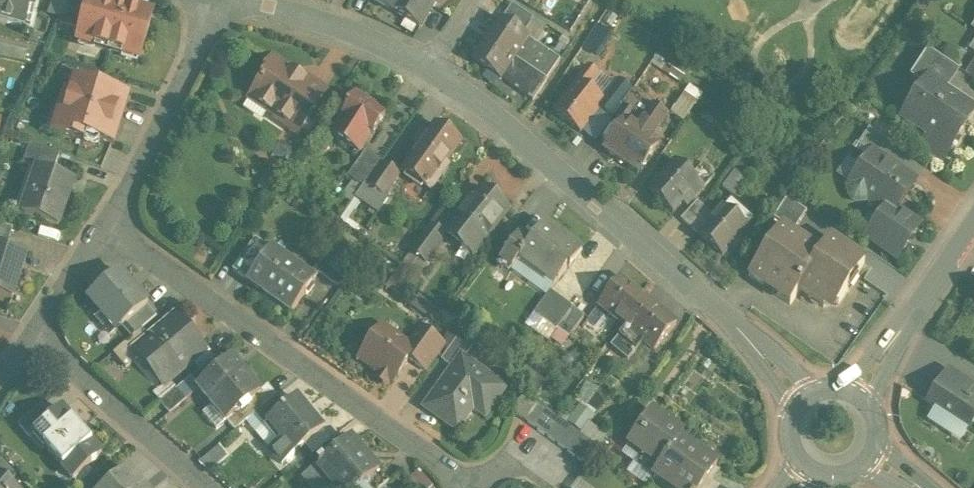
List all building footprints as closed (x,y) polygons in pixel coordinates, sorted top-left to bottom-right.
[(26,31),(30,15),(36,17),(40,0),(0,0),(0,23),(26,31)] [(58,25),(77,31),(86,0),(70,0),(58,25)] [(94,0),(91,0),(79,44),(81,44),(82,41),(92,43),(95,48),(124,56),(129,54),(139,57),(138,60),(140,61),(153,16),(94,0)] [(393,13),(400,0),(372,0),(393,13)] [(420,0),(400,0),(393,13),(420,29),(433,8),(420,0)] [(534,19),(513,5),(505,17),(526,32),(534,19)] [(528,39),(502,21),(488,42),(514,59),(528,39)] [(613,37),(598,27),(584,48),(599,58),(613,37)] [(561,61),(528,39),(514,59),(533,72),(547,82),(561,61)] [(514,59),(488,42),(474,62),(501,80),(502,79),(514,59)] [(956,69),(928,50),(911,76),(924,85),(928,80),(943,90),(956,69)] [(533,72),(514,59),(502,79),(520,91),(533,72)] [(292,73),(273,61),(259,81),(262,83),(254,95),(271,107),(268,111),(300,133),(326,94),(307,81),(305,84),(291,75),(292,73)] [(966,75),(973,80),(973,62),(966,75)] [(588,67),(573,86),(576,88),(555,114),(580,134),(600,109),(604,103),(603,103),(613,90),(597,78),(599,76),(588,67)] [(520,91),(519,93),(533,102),(547,82),(533,72),(520,91)] [(928,80),(924,85),(904,117),(905,118),(906,116),(908,112),(935,130),(931,135),(932,135),(923,148),(941,159),(949,147),(950,148),(973,112),(973,110),(943,90),(928,80)] [(129,98),(76,82),(72,96),(66,94),(60,112),(61,113),(55,131),(51,130),(51,132),(84,142),(86,136),(100,141),(100,142),(114,146),(129,98)] [(613,90),(603,103),(604,103),(600,109),(614,120),(617,117),(616,117),(631,94),(618,84),(613,90)] [(631,94),(616,117),(617,117),(625,123),(628,125),(633,119),(644,103),(631,94)] [(387,115),(355,95),(346,109),(348,110),(341,121),(353,129),(369,139),(371,140),(387,115)] [(625,123),(605,153),(638,176),(658,146),(651,141),(666,120),(644,103),(633,119),(642,125),(638,132),(628,125),(625,123)] [(735,119),(722,109),(717,117),(730,127),(735,119)] [(435,126),(427,138),(421,134),(415,143),(420,147),(403,172),(432,192),(450,166),(447,165),(461,144),(435,126)] [(369,139),(353,129),(343,144),(359,154),(369,139)] [(896,148),(870,129),(859,145),(871,154),(872,153),(886,162),(896,148)] [(61,155),(30,144),(23,166),(37,171),(38,170),(53,175),(61,155)] [(294,161),(279,151),(272,162),(288,172),(294,161)] [(367,152),(348,178),(363,189),(366,186),(365,185),(381,162),(367,152)] [(886,162),(872,153),(871,154),(848,187),(850,188),(849,192),(850,197),(854,202),(859,203),(865,203),(869,201),(870,202),(871,200),(887,210),(894,215),(897,211),(916,183),(886,162)] [(400,176),(381,162),(365,185),(366,186),(384,198),(400,176)] [(705,189),(676,163),(649,193),(673,214),(682,204),(687,209),(705,189)] [(53,175),(38,170),(37,171),(42,173),(27,216),(22,214),(22,215),(59,228),(75,183),(53,175)] [(747,181),(735,172),(723,189),(734,198),(747,181)] [(482,190),(457,221),(466,228),(458,238),(476,253),(484,243),(486,244),(498,228),(497,227),(509,212),(482,190)] [(807,213),(787,199),(774,220),(794,233),(807,213)] [(699,237),(722,259),(733,247),(737,251),(744,244),(739,240),(754,223),(730,202),(715,219),(699,237)] [(697,204),(681,221),(690,229),(706,212),(697,204)] [(897,211),(894,215),(887,210),(868,238),(897,259),(920,227),(897,211)] [(706,212),(690,229),(699,237),(715,219),(706,212)] [(0,225),(0,238),(10,241),(13,229),(0,225)] [(446,237),(432,226),(412,253),(426,264),(446,237)] [(582,254),(544,227),(531,246),(519,237),(501,262),(512,270),(518,263),(519,264),(521,262),(537,273),(540,269),(558,283),(568,270),(570,271),(582,254)] [(823,251),(814,245),(811,250),(781,230),(750,278),(790,305),(800,291),(824,307),(829,299),(837,305),(838,304),(839,304),(865,265),(830,242),(823,251)] [(0,248),(0,296),(13,300),(26,256),(0,248)] [(315,282),(271,251),(248,283),(264,294),(268,288),(295,308),(291,313),(292,314),(315,282)] [(352,268),(333,255),(319,274),(338,288),(352,268)] [(128,282),(120,272),(89,298),(102,312),(106,309),(122,328),(148,306),(148,305),(147,305),(128,283),(128,282)] [(621,280),(599,307),(623,326),(645,300),(621,280)] [(573,309),(551,292),(534,315),(557,332),(558,331),(573,309)] [(434,309),(419,298),(413,307),(428,318),(434,309)] [(677,326),(645,300),(623,326),(627,330),(644,344),(655,353),(677,326)] [(148,306),(122,328),(132,338),(142,330),(157,317),(148,306)] [(573,309),(558,331),(570,339),(585,318),(573,309)] [(151,339),(135,353),(139,358),(151,372),(158,366),(170,380),(206,351),(178,317),(151,339)] [(443,345),(419,328),(418,329),(422,331),(410,348),(415,352),(410,360),(425,371),(443,345)] [(410,348),(382,329),(361,360),(378,372),(376,374),(392,385),(410,360),(415,352),(410,348)] [(142,330),(114,354),(126,369),(139,358),(135,353),(151,339),(142,330)] [(627,330),(611,348),(628,362),(644,344),(627,330)] [(474,347),(459,337),(442,361),(453,369),(460,359),(464,362),(474,347)] [(260,393),(232,359),(198,388),(216,410),(218,408),(228,420),(226,421),(227,423),(261,394),(260,393)] [(453,369),(426,408),(458,431),(482,397),(494,405),(505,389),(478,370),(477,371),(464,362),(460,359),(453,369)] [(948,372),(927,404),(969,431),(973,424),(973,389),(948,372)] [(261,394),(227,423),(235,432),(277,397),(268,386),(260,393),(261,394)] [(178,390),(161,404),(170,415),(187,400),(178,390)] [(277,397),(256,415),(266,427),(269,424),(268,423),(288,406),(279,395),(277,397)] [(538,407),(524,397),(513,413),(527,422),(538,407)] [(288,406),(268,423),(269,424),(282,441),(270,451),(282,466),(323,431),(296,399),(288,406)] [(52,419),(40,405),(18,425),(29,439),(36,433),(52,419)] [(527,422),(526,423),(537,430),(549,412),(539,405),(538,407),(527,422)] [(102,456),(63,410),(52,419),(36,433),(73,481),(102,456)] [(549,412),(537,430),(547,437),(558,419),(549,412)] [(683,435),(652,413),(629,446),(660,468),(681,440),(683,435)] [(558,419),(547,437),(557,444),(569,427),(558,419)] [(569,427),(557,444),(567,452),(579,434),(569,427)] [(579,434),(567,452),(576,459),(589,441),(579,434)] [(323,463),(322,462),(315,468),(315,469),(317,471),(319,469),(331,484),(336,480),(342,487),(362,487),(380,474),(381,473),(375,467),(374,467),(367,459),(368,458),(367,458),(359,450),(360,449),(359,449),(350,440),(323,463)] [(681,440),(660,468),(657,472),(679,487),(716,487),(707,482),(718,466),(681,440)] [(589,441),(576,459),(587,466),(600,449),(589,441)] [(10,486),(17,476),(0,459),(0,478),(10,486)] [(315,469),(315,468),(303,478),(312,487),(326,487),(331,484),(319,469),(317,471),(315,469)] [(108,487),(143,487),(128,471),(108,487)] [(362,487),(383,487),(388,484),(380,474),(362,487)] [(10,486),(0,478),(0,487),(13,487),(10,486)]
